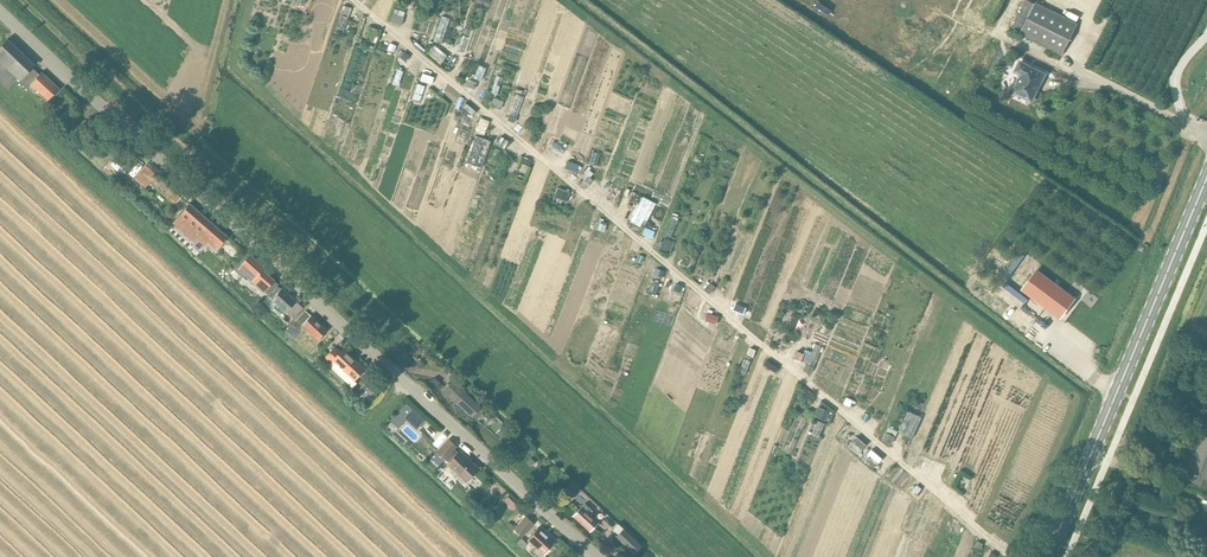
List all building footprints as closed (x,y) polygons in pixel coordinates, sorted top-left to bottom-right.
[(1027,0),(1026,0),(1011,29),(1021,33),(1020,35),(1062,56),(1078,24),(1036,3),(1035,4),(1027,0)] [(32,68),(35,65),(8,38),(0,46),(0,83),(8,90),(18,79),(20,81),(19,81),(26,88),(28,86),(34,92),(37,89),(48,100),(59,88),(42,72),(39,75),(32,68)] [(433,45),(427,53),(441,63),(447,56),(433,45)] [(1032,102),(1046,74),(1019,60),(1013,72),(1020,76),(1011,92),(1032,102)] [(422,73),(420,81),(431,85),(434,77),(422,73)] [(107,156),(114,149),(108,144),(102,151),(107,156)] [(123,176),(127,172),(129,169),(117,158),(111,164),(123,176)] [(146,166),(135,178),(145,187),(150,182),(156,175),(146,166)] [(557,188),(554,197),(565,201),(569,192),(557,188)] [(228,237),(190,204),(173,223),(182,231),(195,242),(198,239),(206,246),(209,243),(217,250),(228,237)] [(664,239),(660,249),(670,253),(674,242),(664,239)] [(250,255),(248,253),(233,269),(242,277),(246,274),(264,291),(273,280),(262,270),(265,267),(250,254),(250,255)] [(1035,271),(1021,290),(1060,319),(1075,298),(1036,269),(1036,270),(1035,271)] [(280,290),(277,287),(269,296),(272,299),(271,299),(286,313),(287,312),(294,318),(304,308),(282,288),(280,290)] [(736,303),(733,309),(743,313),(745,307),(736,303)] [(311,315),(306,311),(292,326),(297,331),(302,325),(318,340),(328,330),(311,315)] [(708,312),(705,320),(716,324),(719,316),(708,312)] [(341,352),(335,347),(325,358),(333,365),(335,362),(354,380),(365,369),(344,349),(341,352)] [(434,377),(430,381),(436,386),(440,382),(434,377)] [(480,408),(466,394),(467,393),(454,380),(443,391),(455,404),(457,403),(471,417),(480,408)] [(846,397),(843,404),(849,406),(850,407),(852,403),(853,400),(848,398),(846,397)] [(405,404),(389,421),(397,430),(405,421),(416,431),(424,422),(405,404)] [(818,406),(814,415),(826,420),(830,412),(818,406)] [(864,413),(861,419),(867,422),(870,415),(864,413)] [(503,426),(495,433),(507,445),(515,437),(503,426)] [(885,432),(882,439),(891,444),(895,437),(885,432)] [(1206,437),(1204,436),(1194,459),(1192,458),(1187,469),(1197,473),(1194,480),(1206,486),(1206,435),(1206,437)] [(856,436),(852,442),(862,450),(867,445),(856,436)] [(445,460),(457,447),(449,439),(436,452),(445,460)] [(466,481),(478,468),(460,450),(447,464),(466,481)] [(918,459),(915,466),(927,470),(930,463),(918,459)] [(590,532),(599,523),(589,514),(592,511),(584,504),(581,507),(572,516),(590,532)] [(522,537),(534,523),(525,516),(513,529),(522,537)] [(615,526),(612,529),(617,534),(620,531),(622,529),(623,529),(617,524),(615,526)] [(544,554),(555,543),(538,527),(527,539),(544,554)] [(617,534),(615,537),(633,554),(639,549),(641,547),(641,546),(623,529),(622,529),(620,531),(617,534)] [(521,538),(516,543),(522,549),(527,544),(521,538)]
